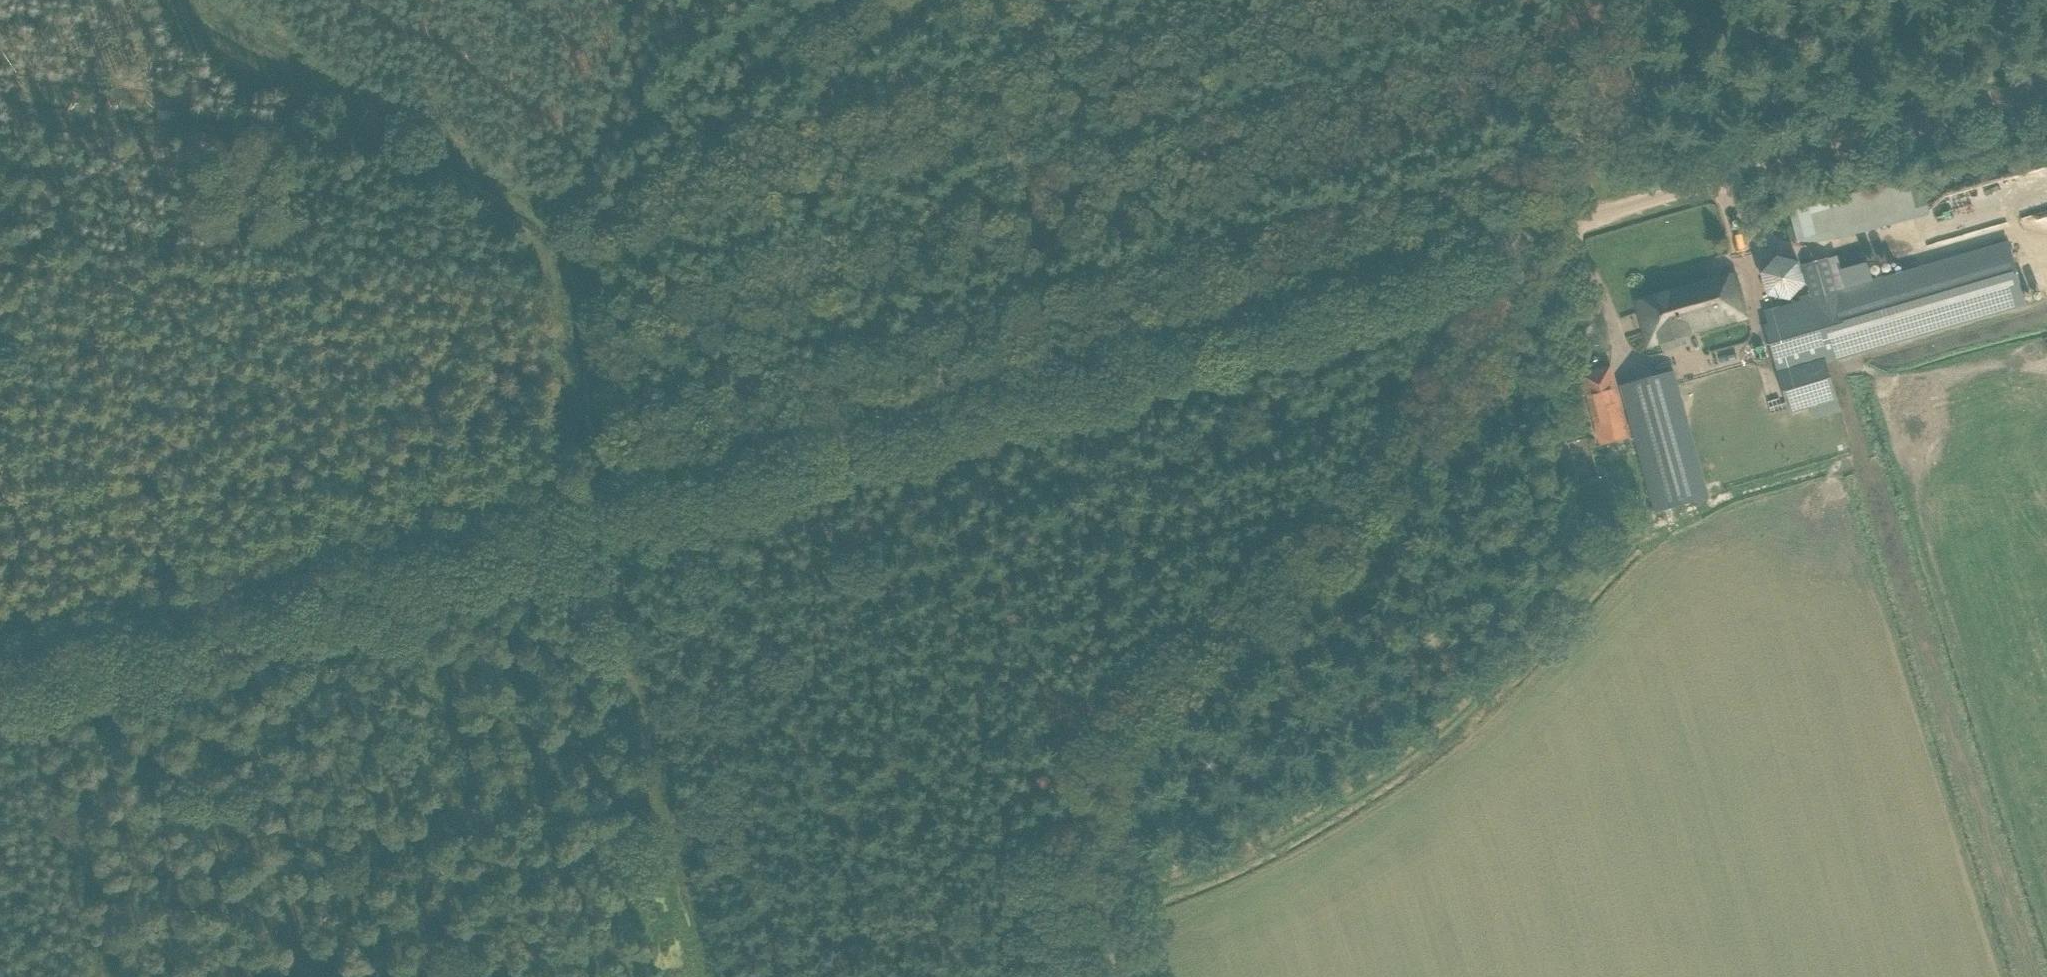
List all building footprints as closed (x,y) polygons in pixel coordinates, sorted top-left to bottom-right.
[(1790,212),(1798,241),(1927,205),(1919,176),(1790,212)] [(1837,405),(1838,405),(1826,360),(2025,301),(2007,240),(1837,291),(1828,257),(1802,265),(1811,298),(1763,311),(1767,325),(1759,327),(1783,421),(1837,405)] [(1805,284),(1798,261),(1776,252),(1761,272),(1768,295),(1790,301),(1805,284)] [(1646,305),(1637,308),(1648,346),(1667,340),(1748,319),(1734,272),(1644,299),(1646,305)] [(1586,374),(1606,445),(1633,437),(1613,367),(1586,374)] [(1621,386),(1656,512),(1708,498),(1672,371),(1621,386)] [(1602,477),(1588,432),(1564,439),(1578,484),(1602,477)]
